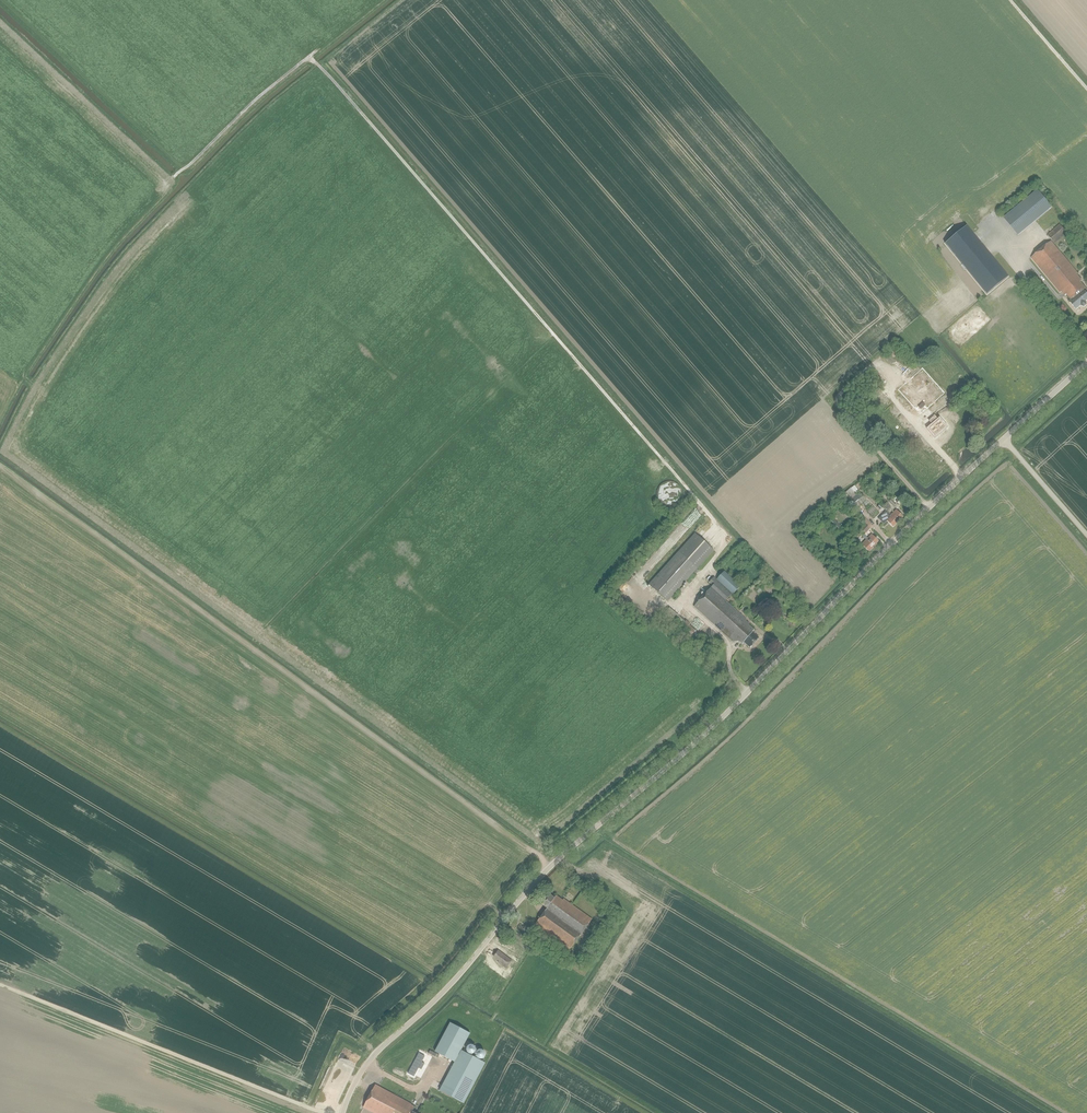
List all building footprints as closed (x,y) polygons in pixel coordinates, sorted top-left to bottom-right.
[(1038,190),(1003,216),(1016,235),(1052,209),(1038,190)] [(1055,243),(1067,233),(1060,224),(1047,234),(1055,243)] [(967,226),(945,244),(987,294),(1008,276),(967,226)] [(1084,307),(1086,305),(1086,301),(1086,293),(1084,290),(1086,289),(1080,282),(1082,281),(1076,274),(1077,273),(1051,241),(1031,257),(1061,293),(1062,292),(1065,296),(1067,294),(1071,300),(1070,301),(1076,309),(1081,306),(1084,307)] [(922,372),(897,393),(919,419),(944,397),(922,372)] [(928,426),(924,429),(930,436),(940,428),(934,421),(930,416),(924,421),(928,426)] [(860,492),(857,495),(856,495),(851,488),(844,494),(855,508),(866,500),(860,492)] [(895,496),(889,502),(893,506),(900,500),(898,498),(897,498),(895,496)] [(898,522),(903,517),(896,510),(891,515),(898,522)] [(893,527),(898,522),(891,515),(890,516),(886,511),(879,519),(884,524),(887,521),(893,527)] [(834,518),(829,523),(837,532),(842,527),(834,518)] [(866,525),(861,529),(866,534),(870,529),(866,525)] [(695,533),(649,584),(668,601),(694,572),(697,569),(714,550),(695,533)] [(879,541),(872,534),(868,538),(864,535),(862,536),(866,540),(861,545),(868,552),(879,541)] [(733,594),(741,586),(725,572),(717,579),(733,594)] [(713,586),(694,607),(736,645),(739,641),(742,644),(744,642),(750,648),(759,639),(755,635),(757,633),(754,631),(755,630),(749,625),(749,624),(746,621),(747,620),(726,601),(732,594),(714,577),(709,582),(713,586)] [(679,617),(673,625),(689,639),(697,630),(680,616),(679,617)] [(570,950),(592,919),(564,899),(563,900),(556,896),(555,898),(549,894),(541,904),(547,908),(535,924),(570,950)] [(506,968),(512,960),(498,950),(494,956),(500,961),(498,962),(506,968)] [(461,1050),(471,1033),(450,1022),(435,1052),(455,1062),(439,1090),(464,1104),(486,1063),(461,1050)] [(466,1048),(466,1050),(466,1051),(467,1052),(468,1053),(469,1054),(470,1054),(471,1054),(473,1054),(474,1054),(474,1053),(475,1052),(476,1051),(476,1049),(476,1048),(475,1047),(474,1046),(473,1045),(472,1045),(471,1045),(470,1045),(469,1045),(467,1046),(467,1047),(466,1048)] [(476,1053),(475,1054),(476,1056),(476,1057),(477,1058),(478,1059),(479,1059),(481,1059),(482,1059),(483,1059),(484,1058),(485,1057),(485,1056),(485,1054),(485,1053),(485,1052),(484,1051),(483,1050),(482,1050),(481,1049),(479,1050),(478,1050),(477,1051),(476,1052),(476,1053)] [(416,1065),(413,1071),(419,1074),(430,1054),(424,1050),(420,1059),(417,1058),(414,1063),(416,1065)] [(411,1104),(375,1085),(364,1108),(374,1112),(415,1112),(412,1111),(415,1106),(411,1104)]
